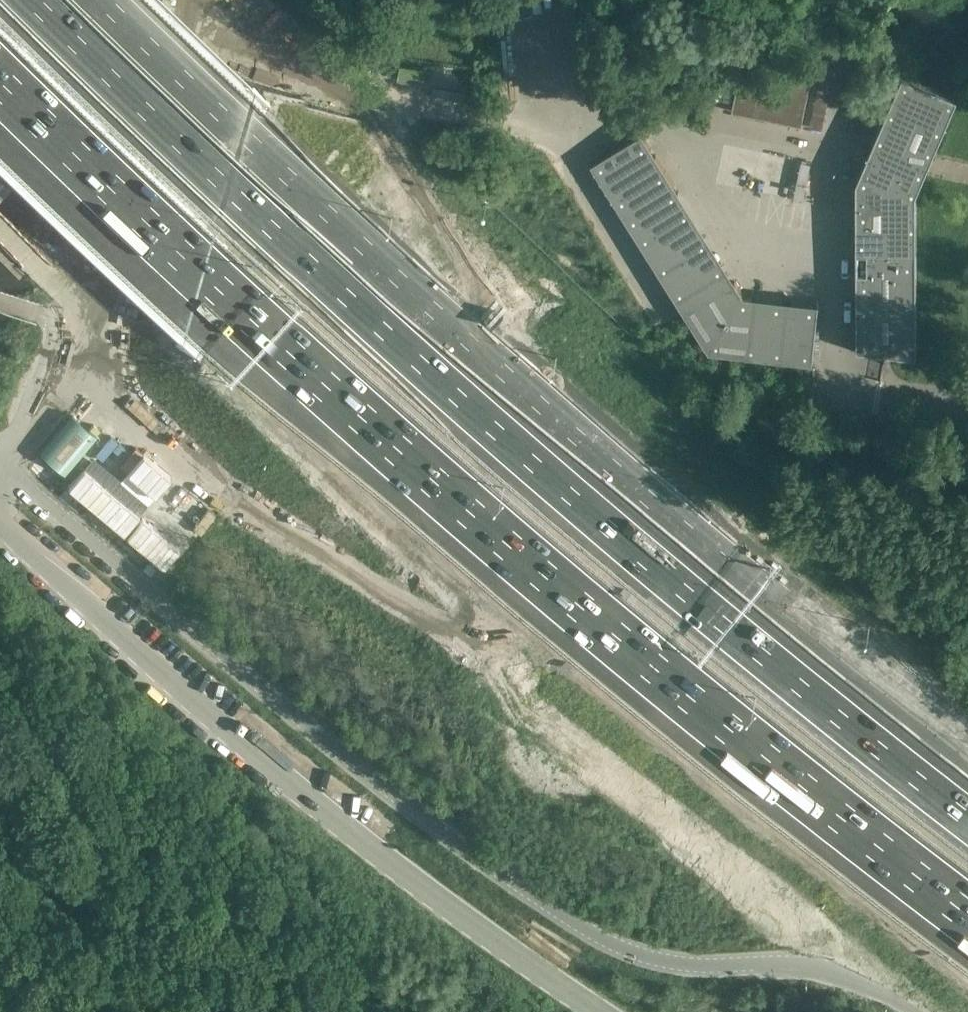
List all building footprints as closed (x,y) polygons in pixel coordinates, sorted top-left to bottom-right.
[(740,82),(735,109),(825,125),(837,58),(816,54),(813,71),(789,66),(787,81),(779,80),(777,89),(740,82)] [(401,66),(399,78),(422,81),(424,69),(401,66)] [(917,193),(924,176),(930,163),(934,153),(956,102),(902,78),(895,95),(886,116),(875,141),(865,163),(857,180),(858,353),(891,357),(917,360),(917,193)] [(592,164),(629,223),(680,191),(643,132),(592,164)] [(685,312),(736,280),(680,191),(629,223),(685,312)] [(747,354),(753,295),(745,294),(736,280),(685,312),(709,350),(747,354)] [(819,299),(753,295),(747,354),(813,363),(819,299)] [(61,430),(67,405),(52,402),(46,427),(56,429),(54,439),(39,436),(36,450),(77,461),(84,436),(61,430)] [(199,555),(176,536),(159,558),(182,577),(199,555)]
